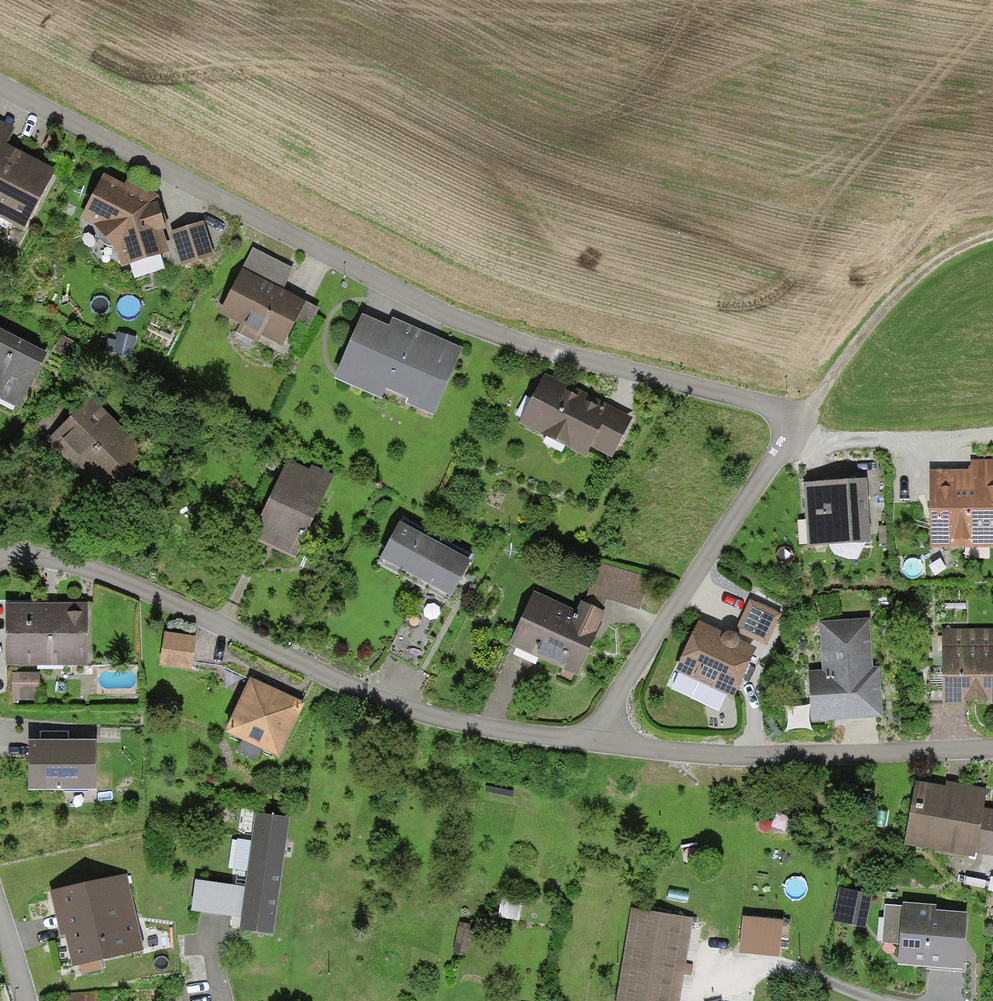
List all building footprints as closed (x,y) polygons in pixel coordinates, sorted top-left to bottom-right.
[(0,121),(0,144),(5,147),(14,129),(0,121)] [(24,233),(55,173),(38,164),(5,147),(0,144),(0,220),(24,233)] [(124,185),(103,176),(80,219),(93,226),(116,252),(121,268),(168,254),(163,231),(166,230),(156,196),(138,187),(126,181),(124,185)] [(203,222),(170,232),(182,267),(214,257),(203,222)] [(253,248),(242,270),(282,290),(293,269),(253,248)] [(282,290),(242,270),(219,314),(240,325),(236,332),(258,343),(261,337),(283,348),(296,323),(306,303),(294,297),(282,290)] [(319,310),(306,303),(296,323),(309,329),(319,310)] [(422,331),(392,318),(388,326),(363,314),(334,380),(381,401),(386,390),(406,399),(404,404),(433,417),(463,349),(422,331)] [(0,330),(0,401),(19,411),(47,354),(0,330)] [(118,333),(113,353),(131,357),(136,338),(118,333)] [(79,345),(62,336),(54,352),(71,360),(79,345)] [(576,390),(545,374),(519,424),(586,459),(591,449),(611,459),(633,418),(595,398),(576,388),(576,390)] [(152,458),(91,398),(69,419),(48,441),(46,443),(64,461),(106,503),(152,458)] [(48,441),(69,419),(56,406),(35,428),(48,441)] [(287,460),(250,541),(294,561),(309,530),(333,476),(311,466),(309,470),(287,460)] [(970,462),(970,471),(962,471),(929,472),(930,548),(992,548),(992,462),(970,462)] [(833,482),(803,484),(807,548),(871,544),(867,480),(833,482)] [(400,523),(380,560),(451,599),(461,580),(471,562),(400,523)] [(642,575),(596,562),(587,595),(632,608),(642,575)] [(606,614),(580,603),(576,611),(534,592),(508,647),(577,678),(606,614)] [(781,615),(750,601),(735,632),(767,647),(781,615)] [(5,605),(6,668),(88,667),(87,604),(52,604),(5,605)] [(870,620),(819,622),(822,673),(809,673),(812,721),(882,717),(879,668),(872,668),(870,620)] [(725,633),(699,622),(675,672),(734,700),(756,649),(740,641),(739,638),(737,636),(735,634),(732,633),(729,633),(725,633)] [(942,630),(942,706),(992,706),(992,630),(942,630)] [(164,633),(159,668),(191,673),(196,638),(164,633)] [(12,674),(12,701),(39,701),(39,674),(12,674)] [(277,692),(250,680),(224,735),(279,760),(305,705),(277,692)] [(41,732),(40,742),(52,743),(68,743),(68,733),(41,732)] [(96,793),(96,743),(68,743),(52,743),(40,742),(28,743),(28,792),(96,793)] [(915,782),(904,847),(974,859),(975,855),(992,858),(992,811),(983,809),(987,789),(952,783),(946,782),(945,787),(915,782)] [(289,819),(256,815),(252,842),(248,872),(245,889),(243,905),(241,919),(239,932),(273,937),(289,819)] [(248,872),(252,842),(237,841),(233,870),(248,872)] [(127,875),(50,893),(59,932),(59,936),(64,935),(72,969),(145,953),(127,875)] [(243,905),(245,889),(196,882),(191,913),(241,919),(243,905)] [(839,890),(833,923),(866,929),(872,896),(839,890)] [(936,907),(903,904),(903,908),(900,946),(898,965),(963,971),(965,946),(968,914),(936,911),(936,907)] [(900,946),(903,908),(884,906),(882,944),(900,946)] [(632,909),(617,1000),(680,1000),(692,919),(632,909)] [(783,922),(742,918),(739,955),(779,959),(783,922)] [(459,923),(455,953),(465,954),(470,925),(459,923)] [(98,992),(63,995),(63,1000),(97,1000),(98,992)]
